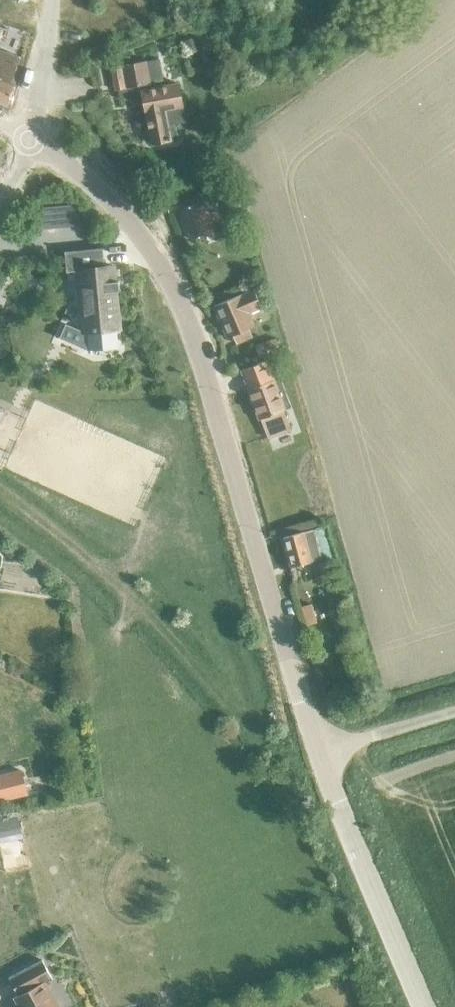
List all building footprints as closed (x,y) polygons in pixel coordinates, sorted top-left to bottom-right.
[(198,37),(180,43),(185,57),(203,51),(198,37)] [(8,102),(17,78),(13,76),(20,57),(0,51),(0,99),(8,102)] [(121,65),(111,67),(116,90),(119,89),(120,97),(143,92),(143,90),(164,86),(159,58),(140,62),(140,61),(131,63),(129,56),(120,58),(121,65)] [(164,108),(182,105),(178,84),(164,86),(143,90),(143,92),(152,142),(177,137),(175,124),(167,125),(164,108)] [(206,204),(198,207),(197,203),(182,208),(191,239),(216,231),(211,215),(209,215),(206,204)] [(98,245),(62,248),(64,267),(75,266),(81,333),(86,332),(88,349),(117,346),(115,329),(120,329),(113,263),(100,264),(98,245)] [(254,325),(249,312),(261,307),(253,289),(241,294),(213,306),(227,337),(233,335),(236,343),(252,336),(248,328),(254,325)] [(280,351),(276,338),(255,345),(260,358),(280,351)] [(238,361),(255,359),(253,349),(236,351),(238,361)] [(264,360),(256,363),(259,372),(268,369),(264,360)] [(274,378),(248,388),(259,419),(260,418),(267,437),(290,428),(283,409),(285,409),(274,378)] [(291,567),(318,560),(310,530),(283,538),(291,567)] [(11,547),(4,553),(8,558),(13,558),(18,554),(11,547)] [(0,773),(0,800),(28,793),(21,767),(0,773)] [(0,823),(0,859),(1,863),(28,860),(22,820),(0,823)] [(45,982),(51,978),(42,959),(8,977),(18,996),(14,998),(19,1006),(59,1006),(45,982)]
